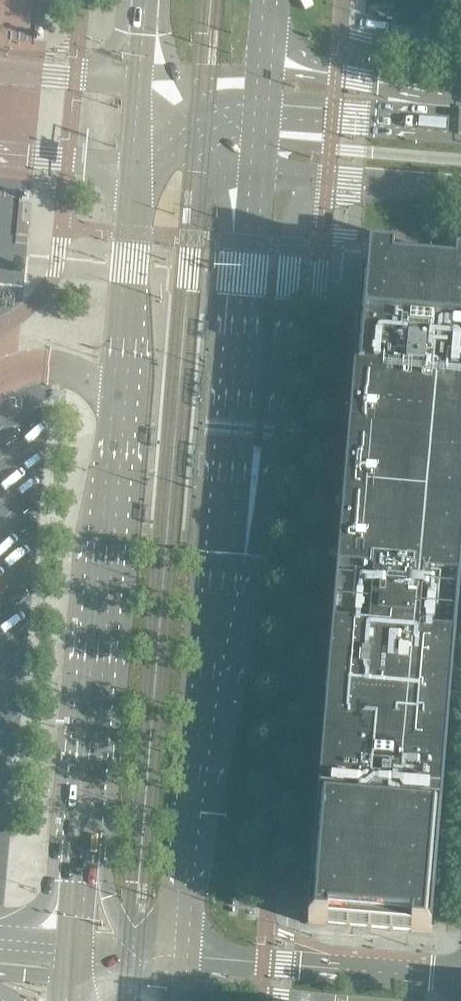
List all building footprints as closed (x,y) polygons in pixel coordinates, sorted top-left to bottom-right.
[(432,23),(433,12),(421,11),(420,23),(432,23)] [(333,647),(362,650),(392,652),(452,657),(454,657),(454,652),(456,633),(457,619),(458,609),(459,596),(460,586),(460,573),(460,266),(364,258),(362,279),(358,333),(348,453),(341,537),(338,567),(337,581),(332,647),(333,647)] [(333,647),(332,647),(329,679),(326,711),(328,711),(352,713),(417,718),(447,721),(449,721),(451,689),(454,657),(452,657),(392,652),(362,650),(333,647)] [(449,721),(447,721),(417,718),(352,713),(328,711),(326,711),(326,718),(324,734),(309,919),(308,925),(415,933),(431,935),(431,927),(443,784),(449,721)]
